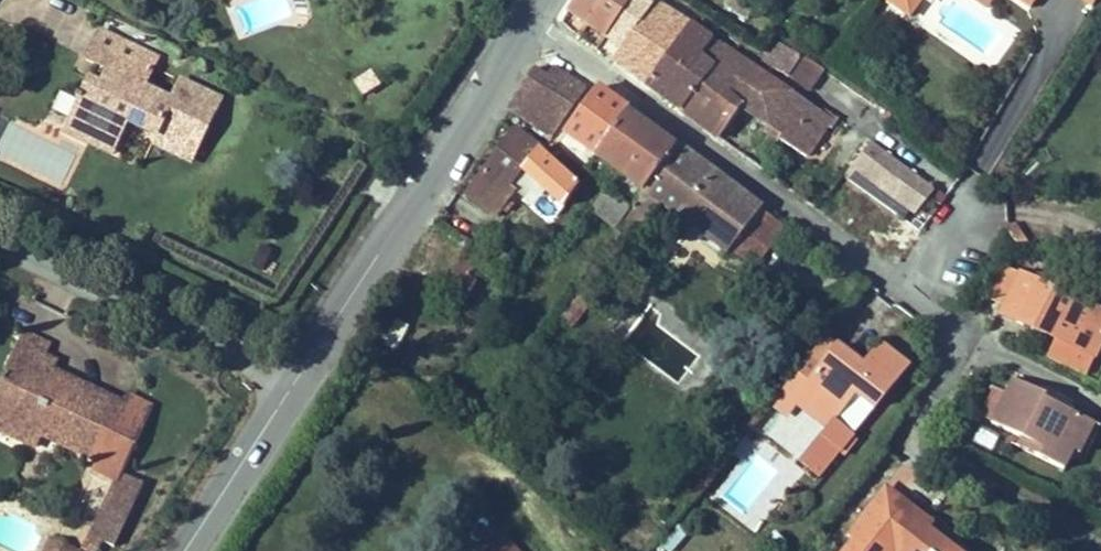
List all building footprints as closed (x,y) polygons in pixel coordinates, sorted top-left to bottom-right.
[(569,13),(586,25),(603,0),(578,0),(569,13)] [(586,25),(607,38),(632,0),(603,0),(586,25)] [(656,3),(652,0),(632,0),(607,38),(622,49),(656,3)] [(918,0),(884,0),(883,2),(906,17),(918,0)] [(1028,11),(1036,0),(1013,0),(1028,11)] [(622,49),(613,62),(650,88),(690,25),(656,3),(622,49)] [(690,25),(650,88),(683,111),(705,80),(712,69),(698,60),(711,38),(690,25)] [(726,48),(711,38),(698,60),(712,69),(726,48)] [(804,56),(780,41),(764,65),(788,81),(804,56)] [(164,70),(107,42),(93,70),(115,80),(110,91),(102,87),(90,110),(114,122),(107,137),(128,147),(135,132),(169,148),(205,165),(232,109),(193,90),(184,109),(152,93),(164,70)] [(807,154),(833,117),(726,48),(712,69),(705,80),(742,106),(780,132),(778,134),(807,154)] [(556,68),(553,66),(545,78),(520,114),(536,126),(568,79),(556,71),(556,68)] [(534,69),(508,106),(520,114),(545,78),(534,69)] [(585,91),(568,79),(536,126),(551,137),(585,91)] [(742,106),(705,80),(683,111),(721,138),(742,106)] [(630,108),(598,85),(565,131),(596,155),(630,108)] [(676,144),(630,108),(596,155),(587,168),(632,203),(676,144)] [(75,141),(121,163),(128,147),(107,137),(114,122),(90,110),(75,141)] [(543,152),(516,133),(471,196),(493,211),(530,160),(535,163),(543,152)] [(849,165),(863,148),(857,143),(843,160),(849,165)] [(759,208),(676,144),(632,203),(636,206),(628,216),(647,229),(662,203),(725,253),(759,208)] [(927,195),(866,145),(863,148),(849,165),(846,169),(908,219),(927,195)] [(169,148),(164,158),(201,176),(205,165),(169,148)] [(626,206),(604,189),(592,204),(614,221),(626,206)] [(773,220),(759,208),(725,253),(739,264),(773,220)] [(1013,306),(1025,281),(1005,271),(991,295),(1013,306)] [(1013,306),(1100,350),(1100,320),(1025,281),(1013,306)] [(576,324),(586,303),(571,296),(561,317),(576,324)] [(1013,306),(1004,323),(1097,370),(1100,362),(1100,350),(1013,306)] [(30,335),(0,397),(0,399),(10,404),(0,425),(0,432),(44,453),(48,445),(53,434),(104,458),(99,470),(95,477),(120,488),(96,540),(107,546),(118,550),(148,487),(127,477),(158,412),(132,400),(127,409),(58,376),(45,370),(51,357),(56,347),(30,335)] [(791,402),(821,426),(796,456),(813,471),(900,364),(875,343),(856,366),(831,346),(814,367),(804,359),(767,404),(781,415),(791,402)] [(58,376),(64,363),(51,357),(45,370),(58,376)] [(1009,376),(985,423),(1014,438),(1029,446),(1024,456),(1052,471),(1065,446),(1084,456),(1100,424),(1009,376)] [(10,404),(0,399),(0,425),(10,404)] [(104,458),(53,434),(48,445),(99,470),(104,458)] [(1009,449),(1024,456),(1029,446),(1014,438),(1009,449)] [(885,482),(878,490),(922,526),(927,521),(929,518),(885,482)] [(846,529),(852,534),(838,550),(891,550),(893,549),(896,545),(902,550),(901,550),(962,550),(963,550),(927,521),(922,526),(878,490),(846,529)] [(484,533),(501,550),(524,550),(496,521),(484,533)] [(484,533),(464,550),(501,550),(484,533)] [(107,546),(96,540),(90,550),(104,550),(107,546)] [(78,550),(58,541),(53,550),(78,550)]
